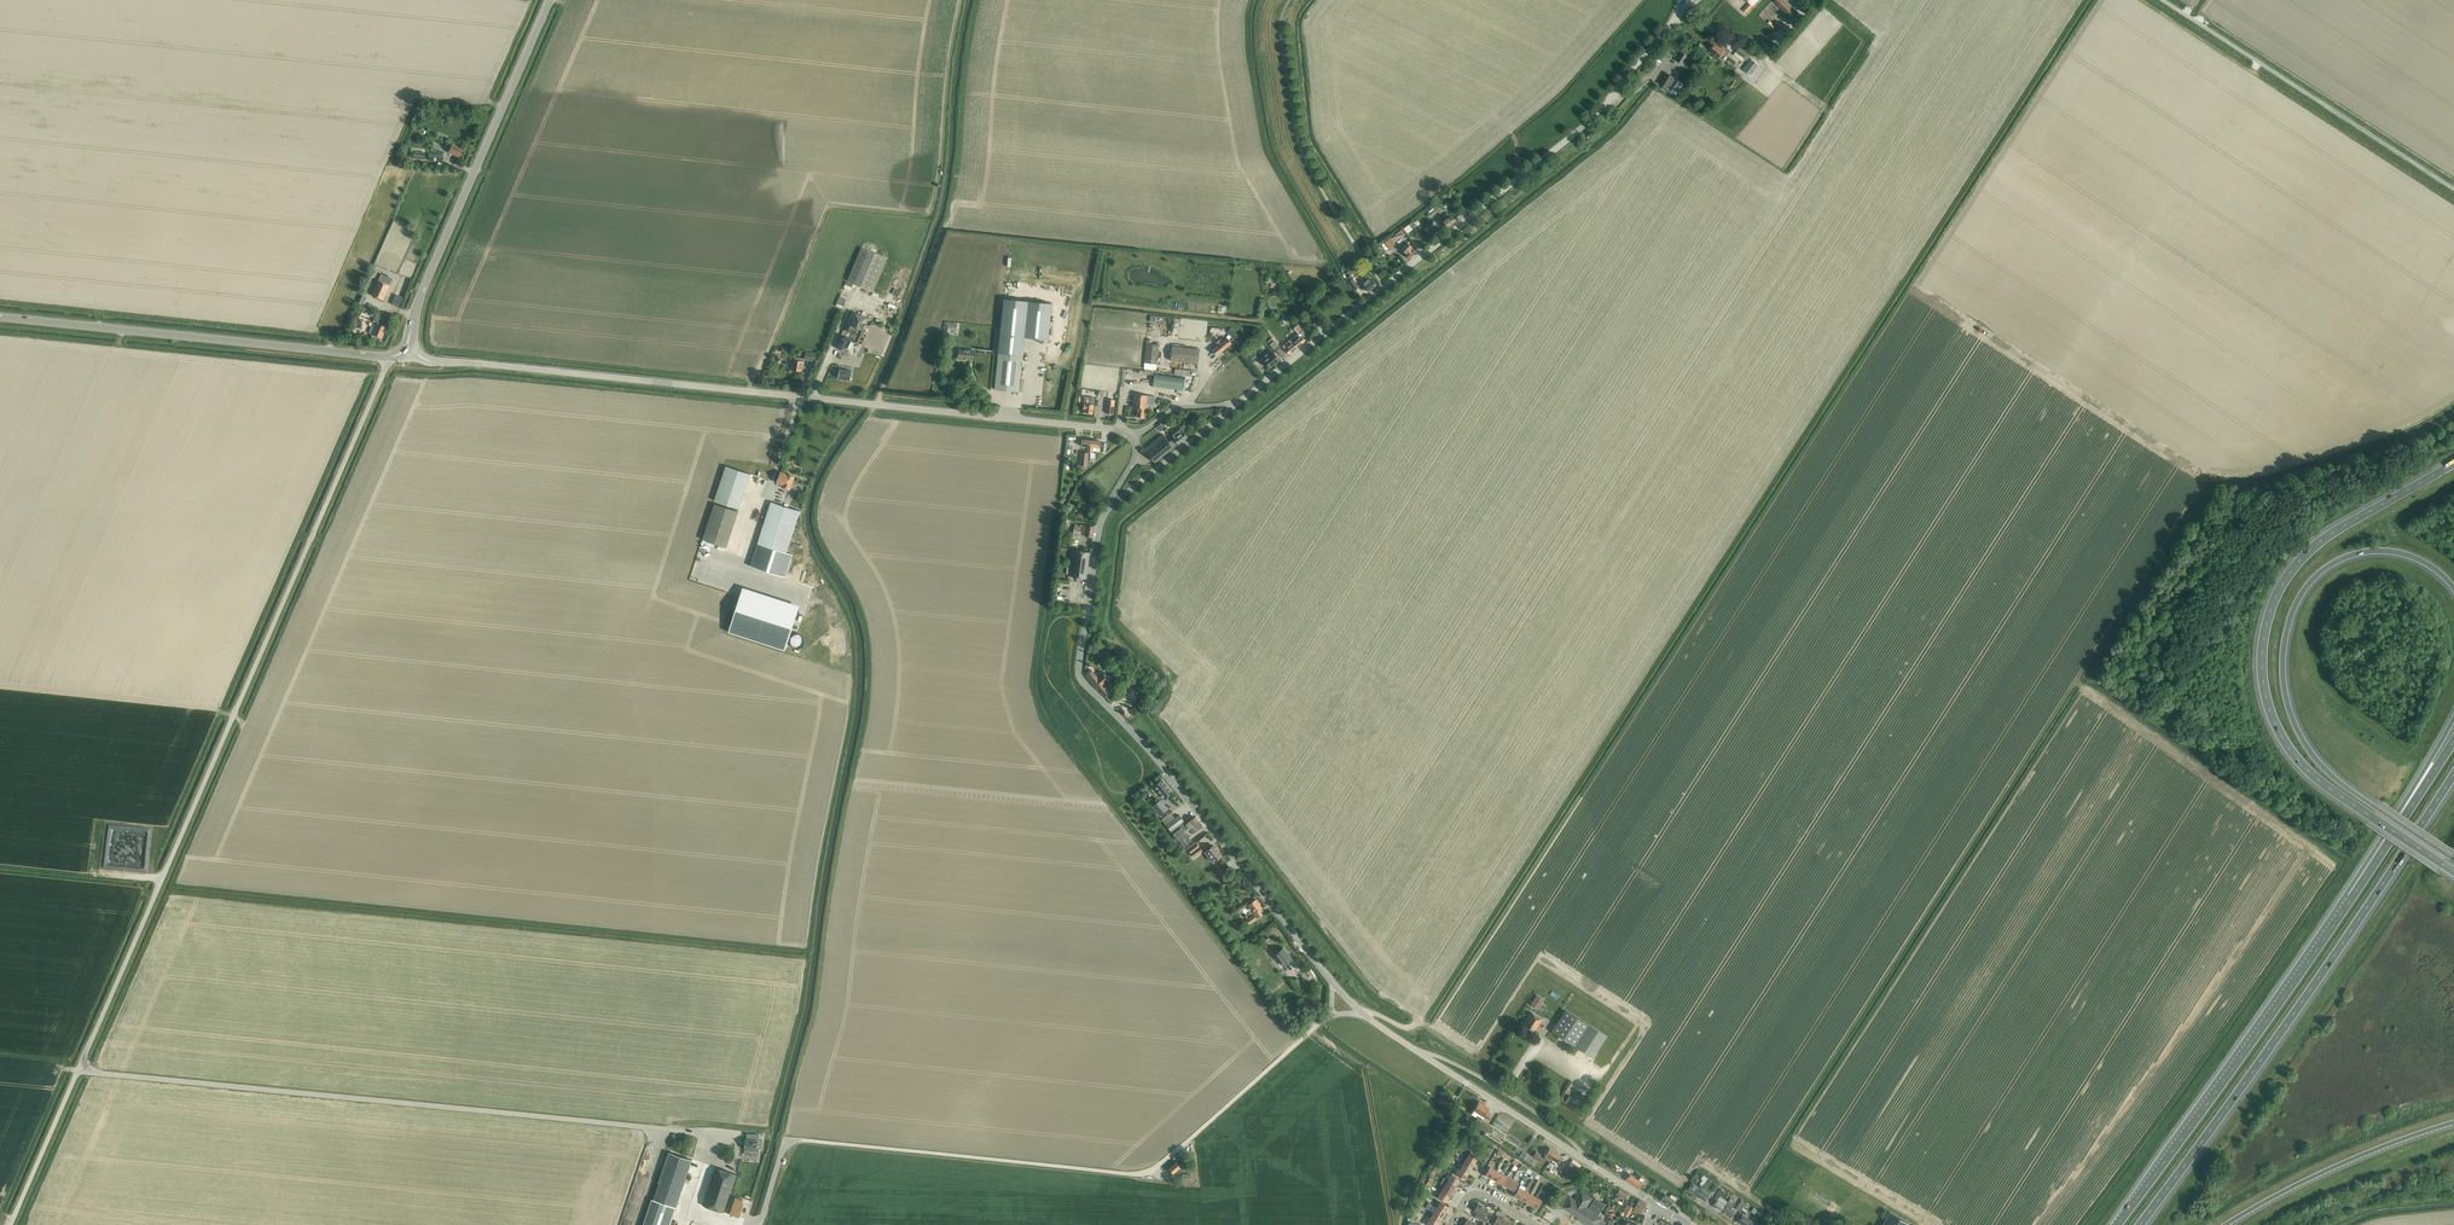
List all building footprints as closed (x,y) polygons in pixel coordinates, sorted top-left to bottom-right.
[(1749,3),(1742,10),(1745,12),(1746,13),(1758,0),(1746,0),(1749,3)] [(1774,1),(1776,2),(1790,17),(1795,12),(1783,0),(1776,0),(1774,1)] [(1776,7),(1766,16),(1778,29),(1783,25),(1773,14),(1778,9),(1776,7)] [(1720,48),(1715,44),(1710,50),(1723,59),(1726,55),(1728,52),(1725,50),(1725,49),(1721,47),(1720,48)] [(1743,58),(1748,52),(1740,46),(1735,52),(1743,58)] [(1690,53),(1682,48),(1675,60),(1683,65),(1690,53)] [(1751,60),(1743,70),(1751,76),(1759,65),(1751,60)] [(1670,90),(1673,85),(1677,79),(1667,73),(1660,84),(1664,86),(1663,88),(1666,90),(1667,88),(1670,90)] [(459,157),(462,149),(457,147),(455,146),(447,142),(446,146),(451,148),(449,152),(459,157)] [(428,160),(442,161),(443,155),(429,153),(428,160)] [(1431,218),(1438,212),(1435,207),(1427,214),(1431,218)] [(1447,228),(1454,222),(1451,217),(1446,212),(1438,218),(1443,224),(1447,228)] [(1409,224),(1404,228),(1408,234),(1414,229),(1409,224)] [(1390,248),(1396,244),(1395,243),(1405,235),(1401,230),(1385,243),(1390,248)] [(1409,246),(1403,251),(1404,251),(1406,254),(1410,259),(1417,253),(1413,248),(1411,246),(1410,245),(1409,245),(1409,246)] [(873,292),(887,259),(861,247),(847,281),(873,292)] [(1376,285),(1366,273),(1361,276),(1363,279),(1365,278),(1367,281),(1362,284),(1365,287),(1364,289),(1366,292),(1368,291),(1369,292),(1376,285)] [(389,285),(392,279),(381,274),(378,280),(377,280),(371,295),(383,300),(390,285),(389,285)] [(1355,290),(1359,287),(1355,282),(1350,276),(1346,279),(1351,285),(1355,290)] [(898,297),(902,280),(896,279),(892,296),(898,297)] [(399,307),(403,298),(395,294),(391,304),(399,307)] [(1004,299),(1001,328),(999,353),(1023,355),(1025,338),(1040,339),(1039,342),(1048,343),(1052,303),(1028,301),(1004,299)] [(898,304),(893,313),(899,315),(903,307),(898,304)] [(857,356),(860,351),(874,318),(853,309),(836,347),(857,356)] [(382,338),(386,327),(379,324),(383,314),(377,311),(373,321),(377,323),(375,328),(372,326),(369,333),(382,338)] [(1314,323),(1319,320),(1314,314),(1310,317),(1314,323)] [(944,327),(943,331),(949,332),(950,328),(956,329),(957,323),(945,322),(944,327)] [(1232,328),(1227,332),(1235,341),(1239,337),(1232,328)] [(1296,349),(1305,342),(1301,336),(1305,334),(1302,331),(1290,340),(1296,349)] [(1225,340),(1222,337),(1218,341),(1224,349),(1232,343),(1227,338),(1225,340)] [(1262,337),(1255,343),(1258,346),(1265,341),(1262,337)] [(1289,354),(1296,349),(1290,340),(1283,346),(1289,354)] [(1217,355),(1224,349),(1218,341),(1215,343),(1218,346),(1213,350),(1217,355)] [(1275,350),(1279,346),(1274,341),(1270,344),(1275,350)] [(1157,364),(1159,345),(1147,343),(1145,363),(1157,364)] [(1198,364),(1200,349),(1172,346),(1170,361),(1198,364)] [(1283,358),(1286,355),(1280,347),(1276,350),(1283,358)] [(974,360),(974,354),(975,351),(959,349),(958,359),(974,360)] [(1272,350),(1262,358),(1264,360),(1268,365),(1267,365),(1268,366),(1268,365),(1269,367),(1276,361),(1277,363),(1279,360),(1272,350)] [(816,361),(817,352),(806,351),(805,359),(816,361)] [(1020,386),(1023,355),(999,353),(996,383),(995,389),(1019,392),(1020,386)] [(803,361),(804,358),(795,357),(794,360),(794,359),(792,369),(802,371),(804,361),(803,361)] [(850,380),(852,371),(840,369),(839,379),(850,380)] [(1184,391),(1186,378),(1154,373),(1152,386),(1184,391)] [(1154,405),(1155,396),(1135,394),(1134,407),(1139,408),(1137,417),(1144,418),(1146,408),(1147,408),(1147,404),(1154,405)] [(1085,396),(1084,409),(1086,409),(1085,412),(1093,413),(1094,397),(1085,396)] [(1113,414),(1114,408),(1115,400),(1108,399),(1106,413),(1113,414)] [(1178,444),(1188,437),(1184,432),(1187,429),(1184,425),(1177,430),(1178,431),(1173,435),(1175,438),(1173,440),(1170,442),(1163,434),(1142,451),(1145,455),(1148,453),(1155,462),(1177,445),(1176,444),(1177,443),(1178,444)] [(1090,452),(1092,440),(1082,439),(1081,446),(1088,446),(1088,452),(1090,452)] [(1100,448),(1101,441),(1092,440),(1090,452),(1092,452),(1091,458),(1094,459),(1095,453),(1093,453),(1093,447),(1100,448)] [(1088,466),(1089,453),(1082,452),(1080,465),(1088,466)] [(739,508),(750,474),(726,466),(715,500),(739,508)] [(796,490),(798,484),(793,482),(795,477),(781,472),(777,483),(783,485),(783,487),(790,489),(791,488),(796,490)] [(758,543),(750,566),(785,577),(793,554),(787,552),(800,511),(771,502),(758,543)] [(1095,512),(1099,504),(1093,502),(1089,510),(1095,512)] [(726,547),(736,518),(738,512),(715,504),(703,539),(726,547)] [(1094,526),(1088,525),(1080,524),(1080,526),(1075,525),(1074,530),(1073,534),(1079,535),(1079,534),(1080,535),(1085,535),(1085,536),(1086,536),(1092,537),(1094,526)] [(1067,566),(1067,573),(1070,574),(1070,577),(1081,578),(1087,579),(1090,552),(1084,551),(1073,550),(1071,567),(1067,566)] [(2293,574),(2288,583),(2292,584),(2297,576),(2293,574)] [(741,595),(730,631),(785,649),(797,613),(741,595)] [(1098,677),(1095,674),(1092,669),(1089,669),(1087,671),(1087,673),(1105,695),(1112,689),(1106,682),(1110,679),(1105,673),(1100,677),(1099,676),(1098,677)] [(1127,688),(1131,684),(1120,672),(1116,675),(1127,688)] [(1140,698),(1135,705),(1139,707),(1144,700),(1140,698)] [(1164,798),(1172,792),(1162,779),(1154,786),(1164,798)] [(1160,815),(1167,809),(1160,800),(1153,806),(1160,815)] [(1175,818),(1171,813),(1171,812),(1162,819),(1179,841),(1180,840),(1185,846),(1192,841),(1186,832),(1189,830),(1193,835),(1196,833),(1196,832),(1203,826),(1196,816),(1186,824),(1179,815),(1175,818)] [(1194,857),(1203,851),(1197,843),(1188,849),(1194,857)] [(1213,862),(1217,859),(1222,856),(1214,845),(1205,852),(1213,862)] [(1219,872),(1209,879),(1212,883),(1222,876),(1219,872)] [(1262,914),(1259,909),(1262,907),(1256,899),(1251,903),(1248,905),(1254,913),(1255,912),(1258,917),(1262,914)] [(1249,924),(1253,921),(1257,919),(1256,918),(1254,915),(1246,920),(1249,924)] [(1285,964),(1288,962),(1292,959),(1283,948),(1277,953),(1285,964)] [(1298,987),(1302,984),(1298,978),(1293,981),(1298,987)] [(1538,1009),(1544,1000),(1537,995),(1531,1005),(1538,1009)] [(1589,1024),(1566,1010),(1552,1031),(1575,1046),(1593,1058),(1607,1036),(1589,1024)] [(1533,1033),(1542,1019),(1532,1012),(1525,1023),(1524,1022),(1521,1026),(1528,1030),(1533,1033)] [(1452,1112),(1457,1105),(1451,1101),(1453,1099),(1444,1093),(1437,1102),(1446,1108),(1452,1112)] [(1578,1110),(1582,1104),(1569,1096),(1565,1102),(1578,1110)] [(1488,1119),(1489,1118),(1492,1113),(1488,1111),(1490,1108),(1480,1102),(1474,1110),(1488,1119)] [(1505,1112),(1501,1117),(1507,1122),(1511,1116),(1505,1112)] [(1487,1132),(1491,1126),(1478,1117),(1474,1123),(1487,1132)] [(745,1149),(744,1154),(751,1155),(752,1150),(757,1150),(758,1144),(760,1144),(763,1145),(763,1141),(746,1139),(745,1149)] [(1556,1152),(1550,1148),(1549,1150),(1548,1149),(1544,1154),(1543,1156),(1536,1151),(1533,1157),(1539,1161),(1542,1157),(1544,1158),(1545,1157),(1550,1161),(1556,1152)] [(676,1207),(692,1160),(669,1152),(659,1182),(660,1182),(654,1199),(676,1207)] [(1475,1162),(1479,1157),(1470,1152),(1467,1157),(1475,1162)] [(1553,1172),(1557,1166),(1556,1165),(1559,1161),(1562,1156),(1556,1152),(1550,1161),(1554,1163),(1550,1170),(1553,1172)] [(1531,1164),(1534,1159),(1527,1154),(1523,1159),(1531,1164)] [(1472,1168),(1475,1162),(1467,1157),(1464,1163),(1472,1168)] [(1173,1173),(1177,1170),(1180,1174),(1181,1173),(1188,1167),(1180,1158),(1169,1168),(1173,1173)] [(1573,1178),(1580,1167),(1571,1162),(1564,1172),(1573,1178)] [(1468,1174),(1472,1168),(1464,1163),(1460,1169),(1468,1174)] [(1491,1178),(1496,1170),(1490,1166),(1485,1175),(1491,1178)] [(722,1221),(735,1180),(737,1174),(715,1167),(703,1205),(720,1211),(717,1220),(722,1221)] [(1459,1171),(1457,1174),(1460,1176),(1465,1179),(1468,1174),(1460,1169),(1459,1171)] [(1497,1181),(1501,1173),(1496,1170),(1491,1178),(1497,1181)] [(1503,1184),(1507,1176),(1501,1173),(1497,1181),(1503,1184)] [(1645,1178),(1637,1173),(1634,1177),(1629,1174),(1625,1180),(1639,1188),(1645,1178)] [(1191,1182),(1191,1175),(1183,1174),(1182,1181),(1191,1182)] [(1456,1185),(1460,1179),(1452,1174),(1448,1180),(1456,1185)] [(1509,1187),(1513,1179),(1507,1176),(1503,1184),(1509,1187)] [(1444,1178),(1441,1183),(1445,1186),(1453,1191),(1456,1185),(1448,1180),(1444,1178)] [(1514,1190),(1519,1182),(1513,1179),(1509,1187),(1514,1190)] [(1696,1195),(1701,1188),(1692,1182),(1687,1190),(1696,1195)] [(1449,1196),(1453,1191),(1445,1186),(1441,1191),(1449,1196)] [(1517,1190),(1514,1195),(1520,1199),(1525,1190),(1519,1187),(1517,1190)] [(1705,1201),(1710,1194),(1701,1188),(1696,1195),(1705,1201)] [(1622,1201),(1627,1193),(1620,1189),(1615,1197),(1613,1200),(1618,1202),(1619,1200),(1622,1201)] [(1526,1202),(1530,1193),(1525,1190),(1520,1199),(1526,1202)] [(1446,1202),(1449,1196),(1441,1191),(1438,1197),(1446,1202)] [(1592,1198),(1581,1191),(1575,1200),(1570,1196),(1569,1197),(1566,1194),(1565,1193),(1558,1203),(1560,1204),(1563,1207),(1579,1217),(1577,1219),(1586,1224),(1587,1223),(1591,1224),(1605,1224),(1606,1222),(1602,1219),(1603,1217),(1598,1214),(1606,1204),(1608,1204),(1606,1203),(1604,1203),(1602,1202),(1601,1201),(1599,1200),(1597,1199),(1596,1198),(1595,1196),(1594,1195),(1593,1194),(1593,1195),(1592,1198)] [(1532,1205),(1536,1197),(1530,1193),(1526,1202),(1532,1205)] [(1671,1205),(1674,1199),(1664,1194),(1661,1199),(1671,1205)] [(1538,1208),(1542,1200),(1536,1197),(1532,1205),(1538,1208)] [(676,1207),(654,1199),(653,1199),(644,1224),(670,1224),(676,1207)] [(1722,1211),(1726,1204),(1717,1199),(1713,1206),(1722,1211)] [(1641,1214),(1646,1204),(1639,1200),(1636,1205),(1634,1208),(1638,1210),(1637,1212),(1641,1214)] [(1731,1208),(1734,1203),(1729,1200),(1726,1204),(1722,1211),(1730,1217),(1734,1212),(1735,1210),(1731,1208)] [(1445,1212),(1449,1206),(1441,1201),(1437,1207),(1445,1212)] [(1486,1222),(1488,1219),(1485,1217),(1484,1217),(1489,1209),(1478,1203),(1474,1211),(1478,1213),(1476,1217),(1486,1222)] [(1625,1203),(1621,1210),(1625,1212),(1629,1205),(1625,1203)] [(1437,1207),(1434,1205),(1430,1210),(1434,1213),(1442,1218),(1445,1212),(1437,1207)] [(1627,1217),(1633,1207),(1630,1205),(1624,1215),(1627,1217)] [(1910,1224),(1889,1212),(1882,1224),(1910,1224)] [(1438,1223),(1442,1218),(1434,1213),(1430,1218),(1438,1223)] [(1738,1222),(1743,1224),(1748,1224),(1751,1220),(1742,1215),(1741,1217),(1740,1218),(1738,1222)] [(1504,1219),(1497,1216),(1493,1224),(1494,1224),(1501,1224),(1504,1219)]
